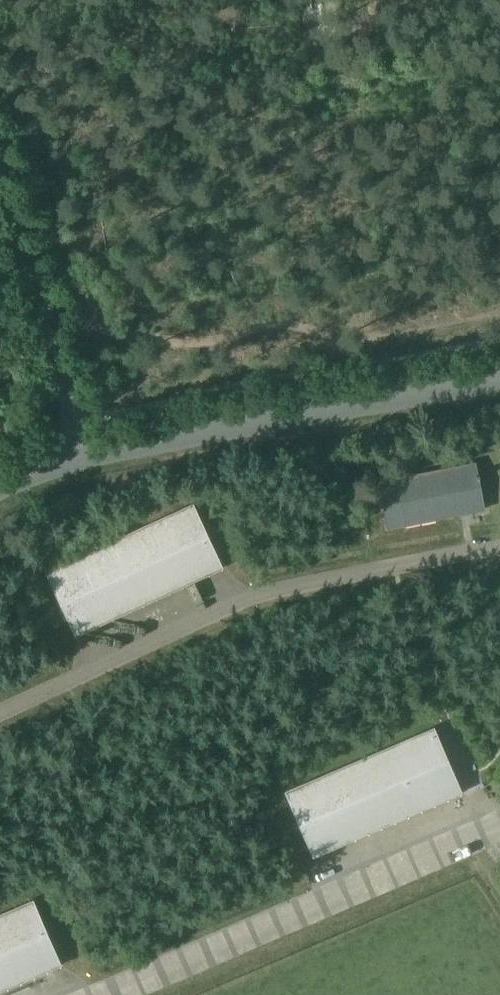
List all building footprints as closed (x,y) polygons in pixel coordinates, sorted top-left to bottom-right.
[(476,463),(377,482),(387,529),(485,510),(476,463)] [(194,505),(46,572),(76,636),(223,568),(194,505)] [(435,727),(285,791),(313,856),(463,792),(435,727)] [(90,740),(76,746),(82,759),(96,753),(90,740)] [(0,914),(0,992),(62,965),(34,900),(0,914)]
